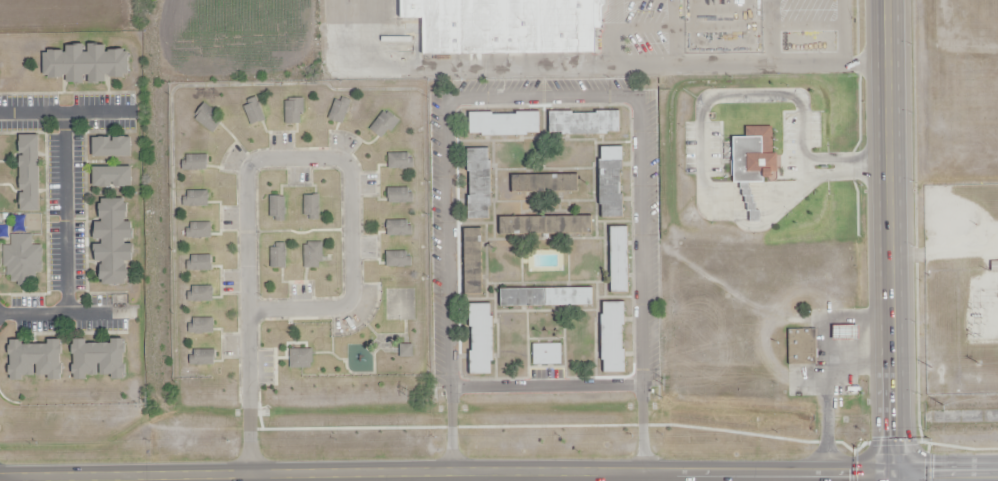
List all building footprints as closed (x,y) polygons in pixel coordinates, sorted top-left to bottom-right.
[(399,19),(424,19),(423,55),(598,55),(598,30),(607,24),(606,7),(610,2),(610,0),(399,0),(399,19)] [(46,53),(47,82),(72,82),(72,86),(112,85),(112,80),(136,80),(135,51),(112,52),(112,45),(73,46),(73,53),(46,53)] [(243,108),(250,127),(265,121),(255,98),(247,102),(249,106),(243,108)] [(283,102),(283,127),(300,127),(299,116),(303,116),(303,99),(289,100),(289,102),(283,102)] [(335,101),(326,122),(340,128),(349,107),(335,101)] [(203,104),(192,120),(212,134),(221,123),(212,117),(215,113),(203,104)] [(381,110),(366,132),(380,142),(386,133),(390,136),(399,122),(381,110)] [(472,114),(472,136),(541,135),(541,113),(472,114)] [(554,115),(554,136),(621,134),(621,113),(554,115)] [(733,137),(733,184),(765,184),(765,174),(781,174),(781,153),(774,153),(774,126),(746,126),(746,137),(733,137)] [(22,135),(22,211),(42,211),(42,135),(22,135)] [(94,138),(94,157),(131,157),(131,138),(94,138)] [(601,148),(601,217),(624,217),(624,148),(601,148)] [(469,150),(469,222),(492,222),(493,150),(469,150)] [(387,155),(388,170),(414,169),(414,161),(409,161),(409,154),(387,155)] [(181,162),(181,171),(207,170),(207,156),(186,156),(186,162),(181,162)] [(94,168),(95,188),(133,187),(133,167),(94,168)] [(512,176),(512,194),(577,193),(577,175),(512,176)] [(387,191),(387,205),(413,204),(412,195),(409,195),(408,190),(387,191)] [(182,198),(183,207),(208,207),(208,192),(187,193),(188,198),(182,198)] [(303,197),(303,217),(308,217),(308,221),(317,221),(317,197),(303,197)] [(268,198),(268,219),(274,219),(274,223),(283,223),(284,198),(268,198)] [(101,200),(101,220),(97,220),(96,261),(103,261),(103,284),(131,284),(131,261),(139,261),(139,222),(129,222),(129,200),(101,200)] [(502,218),(502,237),(593,237),(593,218),(502,218)] [(387,223),(388,237),(413,237),(413,227),(409,227),(408,223),(387,223)] [(183,230),(183,239),(209,238),(209,224),(188,224),(188,230),(183,230)] [(467,228),(466,296),(484,296),(485,228),(467,228)] [(609,229),(608,293),(624,293),(624,229),(609,229)] [(11,236),(10,246),(3,245),(3,269),(6,269),(6,277),(11,277),(11,284),(38,284),(39,247),(31,247),(31,236),(11,236)] [(304,247),(305,269),(318,269),(318,262),(325,262),(324,243),(307,244),(307,246),(304,247)] [(269,249),(270,269),(286,269),(285,245),(276,245),(276,249),(269,249)] [(386,253),(387,268),(411,267),(411,258),(407,258),(406,253),(386,253)] [(186,263),(186,272),(212,271),(211,257),(191,257),(191,263),(186,263)] [(187,294),(187,302),(213,302),(212,287),(192,288),(192,293),(187,294)] [(500,292),(500,307),(593,306),(593,290),(500,292)] [(471,304),(471,374),(494,374),(494,304),(471,304)] [(604,304),(603,373),(625,374),(626,304),(604,304)] [(187,326),(188,335),(214,334),(213,319),(193,320),(193,326),(187,326)] [(786,331),(786,366),(817,366),(817,331),(786,331)] [(12,341),(12,382),(27,382),(27,377),(47,377),(47,382),(65,382),(65,340),(51,340),(51,345),(24,346),(24,341),(12,341)] [(74,340),(73,382),(88,382),(88,376),(110,377),(110,380),(128,380),(128,340),(113,340),(113,344),(88,344),(88,340),(74,340)] [(398,346),(398,359),(413,358),(412,346),(398,346)] [(531,348),(531,365),(559,365),(559,348),(531,348)] [(288,351),(289,370),(312,369),(311,350),(288,351)] [(188,357),(188,365),(214,365),(213,351),(194,352),(194,357),(188,357)]
